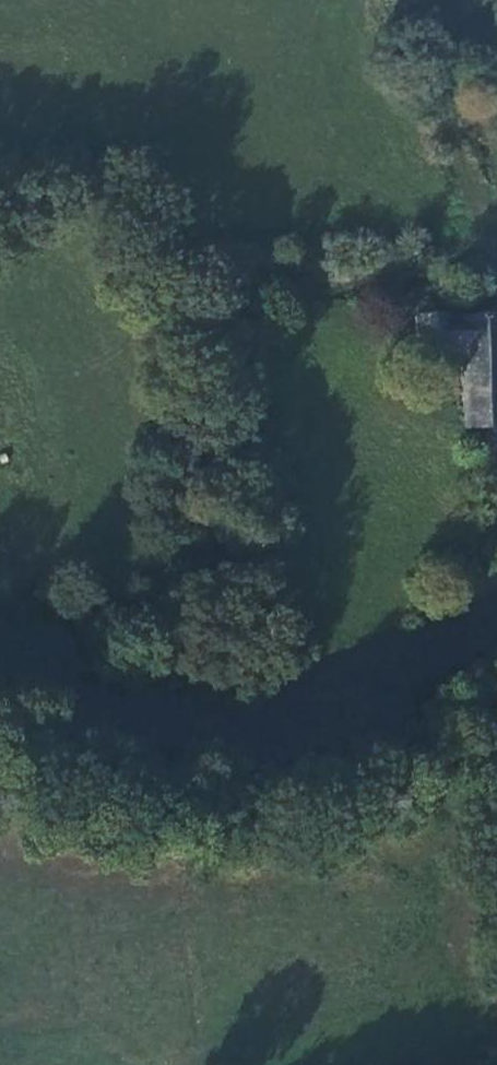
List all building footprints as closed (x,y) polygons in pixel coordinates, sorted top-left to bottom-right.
[(432,319),(432,309),(431,302),(426,298),(418,298),(413,303),(412,310),(418,317),(407,317),(408,358),(452,357),(456,435),(479,436),(478,463),(496,464),(496,449),(491,317),(455,320),(432,319)]
